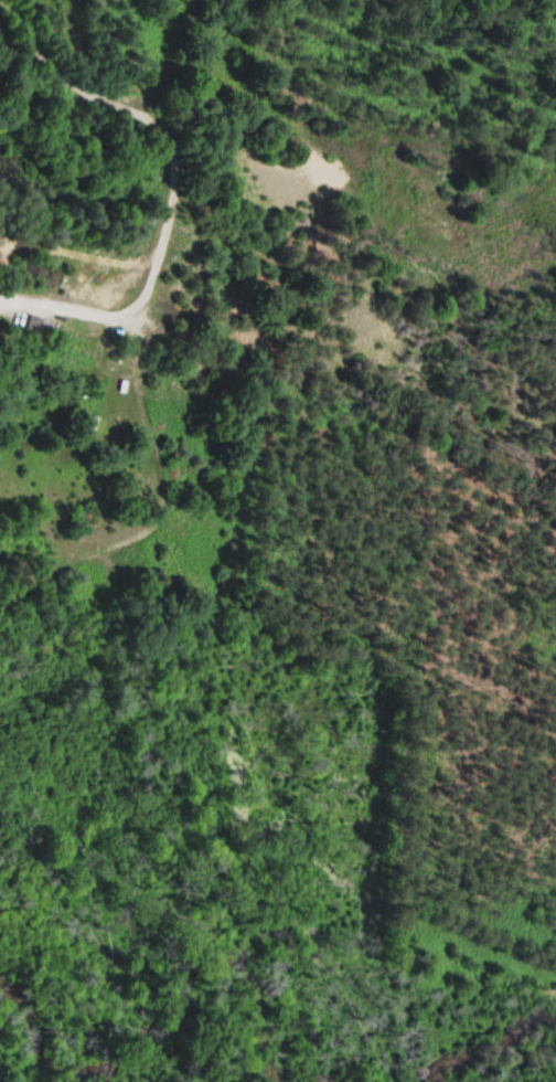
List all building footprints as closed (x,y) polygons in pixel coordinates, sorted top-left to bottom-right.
[(53,320),(28,316),(25,337),(49,341),(53,320)]
